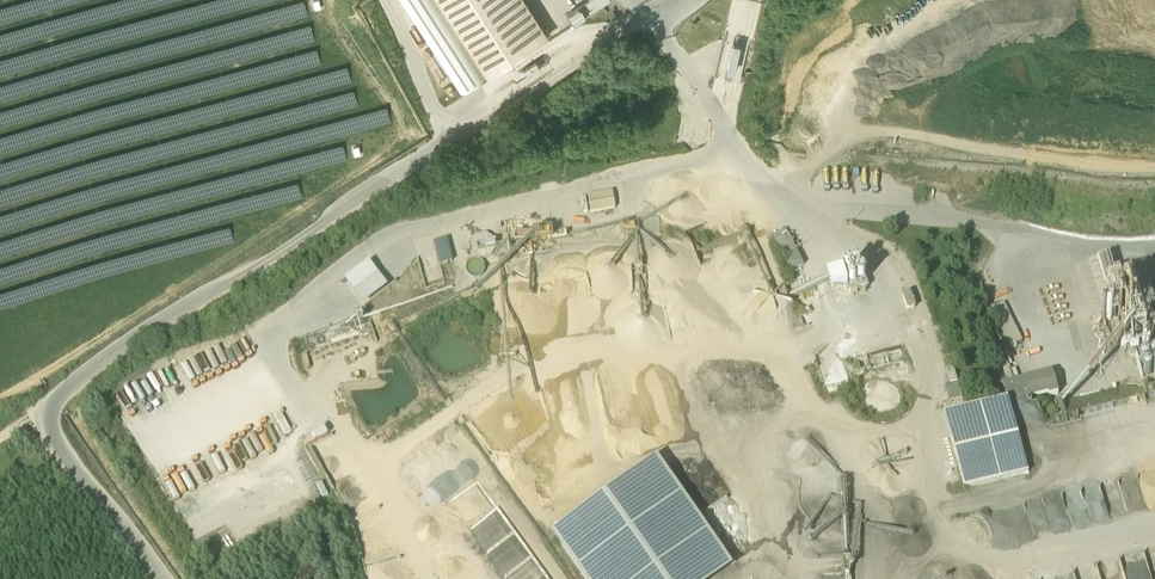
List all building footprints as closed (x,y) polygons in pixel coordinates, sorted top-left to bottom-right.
[(437,0),(400,0),(460,94),(486,77),(437,0)] [(511,0),(439,0),(488,76),(539,44),(511,0)] [(568,14),(575,24),(611,0),(590,0),(568,14)] [(536,60),(524,68),(528,74),(540,66),(536,60)] [(719,76),(729,78),(731,71),(720,69),(719,76)] [(587,214),(616,209),(613,191),(584,196),(587,214)] [(802,262),(786,232),(772,240),(788,270),(802,262)] [(490,233),(467,236),(470,257),(493,255),(490,233)] [(445,237),(431,239),(435,263),(448,261),(445,237)] [(860,262),(839,268),(841,273),(843,273),(847,289),(846,289),(847,295),(868,289),(860,262)] [(841,273),(827,277),(832,293),(846,289),(847,289),(843,273),(841,273)] [(1006,288),(991,294),(1008,334),(1023,327),(1006,288)] [(1137,293),(1129,295),(1132,307),(1140,305),(1137,293)] [(1113,304),(1113,302),(1113,300),(1112,299),(1110,298),(1109,298),(1107,298),(1106,299),(1105,301),(1104,302),(1105,304),(1106,305),(1107,306),(1109,307),(1111,306),(1112,305),(1113,304)] [(1100,307),(1100,306),(1100,304),(1099,303),(1098,302),(1096,302),(1095,302),(1093,303),(1092,304),(1092,306),(1092,307),(1093,309),(1095,310),(1096,310),(1098,310),(1099,309),(1100,307)] [(1118,308),(1114,309),(1122,338),(1127,336),(1118,308)] [(229,344),(235,355),(248,347),(242,337),(229,344)] [(1043,364),(1002,376),(1008,396),(1049,383),(1043,364)] [(946,404),(957,400),(952,386),(942,390),(946,404)] [(1007,397),(943,415),(964,488),(1028,470),(1007,397)] [(282,432),(292,427),(280,405),(270,410),(282,432)] [(1073,405),(1054,414),(1057,421),(1076,412),(1073,405)] [(322,424),(306,430),(309,437),(324,431),(322,424)] [(557,542),(582,578),(718,578),(726,573),(659,474),(557,542)] [(1047,578),(1072,578),(1069,571),(1047,578)]
